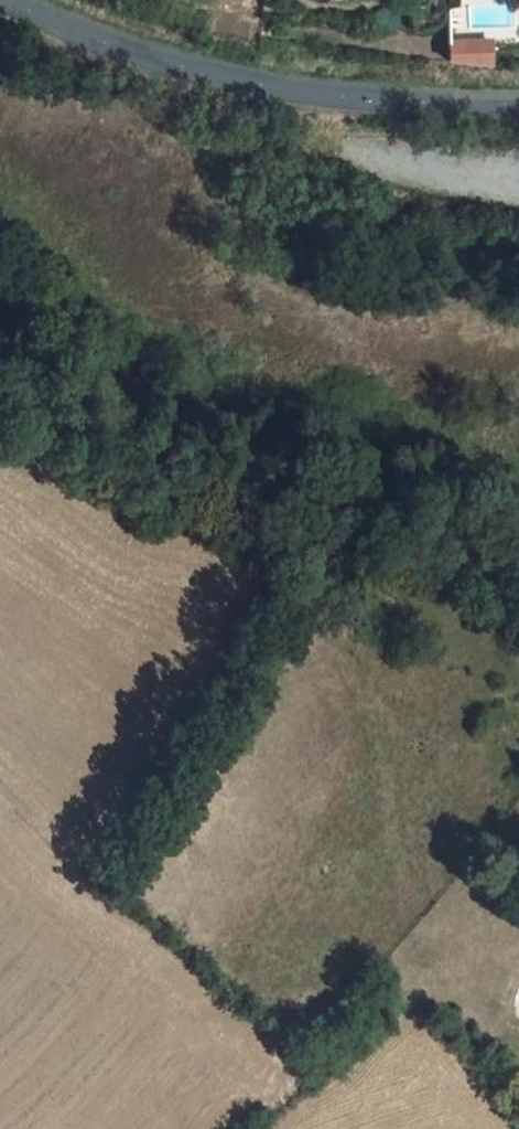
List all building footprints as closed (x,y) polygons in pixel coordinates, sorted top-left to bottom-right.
[(495,40),(454,39),(454,64),(494,66),(495,40)]
